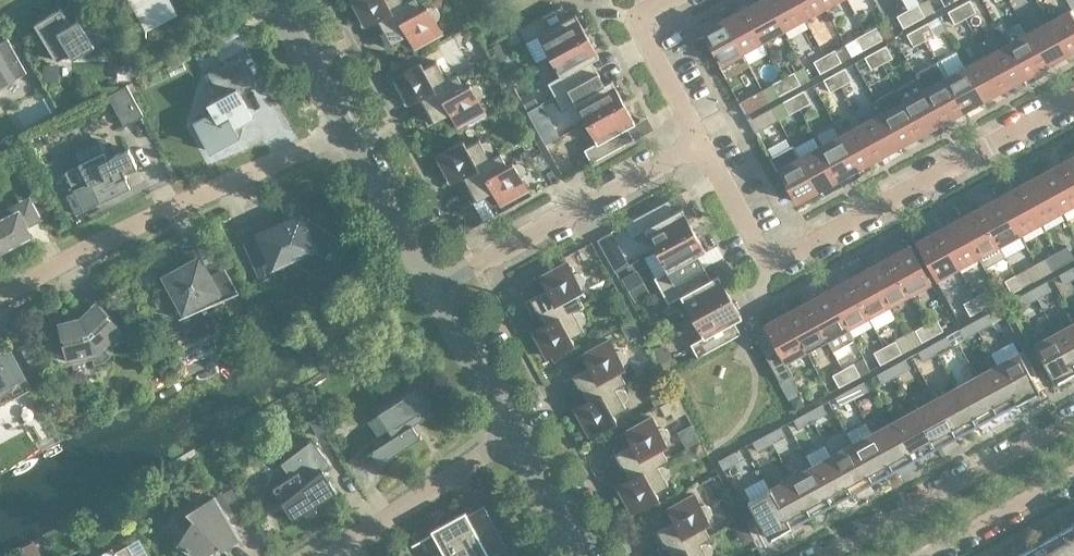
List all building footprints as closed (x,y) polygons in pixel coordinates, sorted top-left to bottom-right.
[(167,0),(135,0),(148,23),(172,9),(167,0)] [(197,5),(208,24),(218,19),(207,0),(206,0),(197,5)] [(378,33),(402,20),(395,8),(405,2),(404,1),(403,0),(352,0),(365,23),(361,25),(362,26),(371,21),(378,33)] [(404,1),(405,2),(395,8),(402,20),(378,33),(385,46),(399,39),(406,51),(442,32),(435,20),(436,19),(438,18),(438,17),(439,16),(439,15),(439,13),(439,12),(439,11),(438,10),(438,9),(437,8),(436,8),(434,7),(433,6),(432,6),(430,6),(428,7),(427,5),(421,8),(417,0),(407,0),(404,1)] [(767,0),(756,0),(744,6),(763,40),(783,29),(767,0)] [(794,0),(767,0),(783,29),(804,18),(794,0)] [(821,0),(794,0),(804,18),(824,6),(821,0)] [(970,0),(967,0),(958,5),(965,17),(976,11),(970,0)] [(918,3),(907,9),(914,22),(925,16),(918,3)] [(568,17),(561,5),(518,28),(525,41),(538,35),(549,55),(587,34),(575,12),(568,17)] [(965,17),(958,5),(948,11),(954,23),(965,17)] [(763,40),(744,6),(724,18),(742,51),(763,40)] [(34,23),(57,60),(61,57),(90,57),(90,46),(93,45),(94,47),(110,37),(94,11),(80,20),(79,18),(71,22),(61,7),(49,14),(38,14),(38,20),(34,23)] [(914,22),(907,9),(896,15),(903,27),(914,22)] [(1047,20),(1066,54),(1073,50),(1073,18),(1069,9),(1047,20)] [(742,51),(724,18),(702,30),(720,63),(742,51)] [(1066,54),(1047,20),(1027,32),(1045,65),(1066,54)] [(935,34),(928,21),(917,27),(924,40),(935,34)] [(876,26),(865,32),(872,44),(883,39),(876,26)] [(924,40),(917,27),(906,33),(913,46),(924,40)] [(872,44),(865,32),(855,38),(861,50),(872,44)] [(1045,65),(1027,32),(1006,43),(1025,77),(1045,65)] [(599,56),(587,34),(549,55),(560,75),(547,82),(554,95),(598,72),(591,60),(599,56)] [(27,72),(8,37),(0,42),(0,86),(27,72)] [(499,39),(485,47),(493,60),(506,53),(499,39)] [(1025,77),(1006,43),(986,54),(1004,88),(1025,77)] [(893,57),(886,44),(875,50),(882,63),(893,57)] [(835,49),(824,54),(831,67),(842,61),(835,49)] [(882,63),(875,50),(865,56),(871,68),(882,63)] [(831,67),(824,54),(813,60),(820,73),(831,67)] [(1004,88),(986,54),(965,65),(983,99),(1004,88)] [(252,115),(239,93),(253,85),(237,56),(209,72),(221,95),(208,103),(206,104),(203,115),(204,117),(194,122),(210,150),(239,135),(234,126),(252,115)] [(414,99),(421,111),(445,99),(438,86),(447,80),(445,77),(446,76),(448,75),(449,74),(449,73),(449,71),(449,70),(449,69),(449,68),(448,67),(448,66),(446,64),(445,64),(443,63),(442,63),(441,63),(440,63),(438,64),(436,60),(424,67),(421,61),(394,76),(408,101),(404,103),(405,104),(414,99)] [(134,63),(121,63),(121,76),(134,76),(134,63)] [(983,99),(965,65),(944,77),(963,110),(983,99)] [(852,79),(845,67),(834,73),(841,85),(852,79)] [(794,71),(783,77),(790,90),(800,84),(794,71)] [(604,83),(598,72),(554,95),(561,108),(574,101),(585,121),(624,101),(612,79),(604,83)] [(841,85),(834,73),(823,79),(830,91),(841,85)] [(457,74),(447,80),(438,86),(445,99),(421,111),(428,125),(442,117),(449,130),(485,110),(478,98),(479,98),(480,96),(481,95),(481,94),(482,93),(482,92),(482,91),(481,89),(481,88),(480,87),(479,86),(477,85),(476,85),(475,84),(473,84),(472,85),(471,85),(470,84),(464,87),(457,74)] [(790,90),(783,77),(772,83),(779,95),(790,90)] [(963,110),(944,77),(923,88),(942,122),(963,110)] [(127,84),(108,95),(124,125),(143,115),(127,84)] [(942,122),(923,88),(902,100),(921,133),(942,122)] [(762,89),(738,102),(745,114),(769,101),(762,89)] [(810,102),(804,89),(793,95),(800,108),(810,102)] [(531,90),(520,96),(527,109),(538,103),(531,90)] [(800,108),(793,95),(782,101),(789,114),(800,108)] [(921,133),(902,100),(882,111),(900,144),(921,133)] [(635,122),(624,101),(585,121),(596,142),(584,149),(591,162),(634,138),(628,126),(635,122)] [(779,119),(772,106),(748,120),(755,132),(779,119)] [(900,144),(882,111),(861,122),(879,156),(900,144)] [(879,156),(861,122),(840,133),(859,167),(879,156)] [(554,123),(539,131),(545,143),(560,135),(554,123)] [(859,167),(840,133),(820,145),(838,178),(859,167)] [(457,178),(464,190),(487,177),(480,164),(490,159),(490,158),(488,155),(489,154),(491,153),(491,152),(492,151),(492,150),(492,149),(492,147),(492,146),(491,145),(491,144),(489,143),(488,142),(486,141),(485,141),(484,141),(483,142),(481,142),(479,138),(467,145),(463,140),(437,154),(451,180),(447,181),(448,183),(457,178)] [(776,169),(778,168),(796,201),(818,190),(799,156),(793,145),(770,157),(776,169)] [(838,178),(820,145),(799,156),(818,190),(838,178)] [(79,163),(79,164),(65,171),(73,189),(88,182),(89,185),(92,183),(100,200),(75,212),(76,213),(130,187),(124,176),(127,174),(125,170),(137,165),(129,148),(108,158),(104,151),(79,163)] [(500,152),(490,158),(490,159),(480,164),(487,177),(464,190),(471,203),(485,195),(491,208),(527,188),(521,176),(522,176),(523,174),(524,173),(524,172),(525,171),(525,170),(525,169),(524,168),(524,167),(523,166),(523,165),(522,164),(520,163),(519,163),(517,163),(516,163),(515,163),(514,164),(513,162),(507,165),(500,152)] [(1061,161),(1073,184),(1073,154),(1061,161)] [(1061,161),(1040,172),(1061,210),(1073,203),(1073,184),(1061,161)] [(551,169),(540,175),(545,185),(556,178),(551,169)] [(1061,210),(1040,172),(1019,184),(1040,222),(1061,210)] [(1040,222),(1019,184),(999,195),(1020,233),(1040,222)] [(1020,233),(999,195),(978,206),(999,244),(1020,233)] [(644,229),(655,249),(694,229),(682,207),(674,211),(668,199),(624,223),(632,236),(644,229)] [(999,244),(978,206),(957,217),(978,256),(999,244)] [(29,232),(18,211),(0,221),(0,248),(29,232)] [(260,234),(269,255),(273,264),(298,253),(319,265),(326,254),(331,257),(333,252),(329,250),(335,239),(293,214),(288,221),(260,234)] [(978,256),(957,217),(937,229),(958,267),(978,256)] [(705,250),(694,229),(655,249),(666,270),(654,277),(661,290),(704,266),(698,254),(705,250)] [(958,267),(937,229),(915,240),(936,279),(958,267)] [(931,281),(910,243),(888,255),(909,293),(931,281)] [(1056,251),(1063,264),(1073,258),(1067,245),(1056,251)] [(619,249),(607,255),(615,271),(627,264),(619,249)] [(1063,264),(1056,251),(1046,257),(1052,270),(1063,264)] [(909,293),(888,255),(868,266),(889,305),(909,293)] [(265,257),(253,262),(261,280),(273,275),(265,257)] [(223,299),(238,293),(224,267),(210,275),(201,259),(189,266),(187,262),(164,275),(175,296),(171,299),(179,318),(206,307),(208,311),(225,302),(223,299)] [(524,301),(532,314),(555,301),(562,314),(572,308),(572,309),(583,303),(576,291),(582,288),(581,286),(582,285),(582,284),(583,284),(584,283),(584,282),(584,280),(584,279),(584,278),(584,277),(584,276),(583,275),(582,274),(579,272),(578,272),(577,272),(576,272),(575,272),(574,273),(567,261),(531,281),(538,293),(524,301)] [(710,278),(704,266),(661,290),(668,302),(680,296),(692,316),(730,295),(718,273),(710,278)] [(889,305),(868,266),(847,278),(868,316),(889,305)] [(1073,266),(1060,273),(1066,283),(1073,279),(1073,268),(1073,266)] [(1026,268),(1015,274),(1022,286),(1033,280),(1026,268)] [(635,269),(621,276),(635,301),(648,294),(635,269)] [(1022,286),(1015,274),(1004,280),(1011,292),(1022,286)] [(868,316),(847,278),(826,289),(847,327),(868,316)] [(1044,281),(1032,288),(1037,299),(1050,292),(1044,281)] [(854,338),(847,327),(826,289),(806,300),(827,338),(833,350),(854,338)] [(985,290),(974,296),(981,309),(992,303),(985,290)] [(742,317),(730,295),(692,316),(703,336),(690,343),(697,356),(741,333),(734,321),(742,317)] [(981,309),(974,296),(963,302),(970,315),(981,309)] [(827,338),(806,300),(785,311),(806,350),(827,338)] [(555,301),(532,314),(538,326),(529,331),(530,332),(533,330),(547,356),(574,341),(571,335),(583,329),(581,325),(583,323),(584,322),(585,320),(585,319),(585,318),(585,317),(585,316),(584,315),(584,314),(583,313),(582,312),(581,312),(580,311),(579,311),(578,311),(576,311),(574,312),(572,309),(572,308),(562,314),(555,301)] [(105,349),(124,332),(96,302),(83,314),(84,319),(80,322),(77,318),(59,322),(69,361),(94,355),(95,362),(104,360),(110,354),(105,349)] [(806,350),(785,311),(763,323),(768,331),(757,337),(754,332),(753,333),(779,381),(792,373),(786,361),(806,350)] [(986,313),(973,320),(979,331),(992,324),(986,313)] [(936,317),(925,323),(932,335),(943,329),(936,317)] [(633,319),(620,326),(626,337),(639,330),(633,319)] [(979,331),(973,320),(961,327),(966,338),(979,331)] [(1056,332),(1073,366),(1073,322),(1056,332)] [(932,335),(925,323),(915,329),(921,341),(932,335)] [(1056,332),(1034,344),(1054,381),(1073,369),(1073,366),(1056,332)] [(945,336),(932,343),(938,353),(951,346),(945,336)] [(567,378),(574,391),(598,378),(604,391),(614,386),(615,386),(625,381),(618,368),(624,365),(623,363),(624,363),(625,362),(626,361),(626,360),(627,359),(627,358),(627,357),(627,356),(626,354),(626,353),(625,352),(624,351),(622,350),(621,350),(619,350),(617,350),(616,350),(609,338),(574,358),(580,371),(567,378)] [(895,339),(884,345),(891,358),(902,352),(895,339)] [(938,353),(932,343),(919,350),(925,360),(938,353)] [(891,358),(884,345),(873,351),(880,364),(891,358)] [(667,348),(655,354),(664,370),(676,364),(667,348)] [(32,388),(11,350),(0,356),(0,405),(32,388)] [(1019,352),(997,364),(1017,400),(1039,389),(1019,352)] [(904,358),(891,365),(896,376),(909,369),(904,358)] [(854,362),(843,368),(850,380),(860,374),(854,362)] [(1017,400),(997,364),(977,375),(997,412),(1017,400)] [(896,376),(891,365),(878,372),(884,383),(896,376)] [(850,380),(843,368),(832,374),(839,386),(850,380)] [(997,412),(977,375),(956,386),(976,423),(997,412)] [(49,378),(38,385),(51,408),(62,402),(49,378)] [(598,378),(574,391),(581,403),(571,408),(572,410),(575,408),(589,433),(616,419),(613,413),(626,406),(623,402),(625,401),(626,400),(627,399),(627,398),(627,397),(627,396),(627,394),(627,393),(626,392),(626,391),(625,391),(624,390),(623,389),(622,389),(621,388),(620,388),(618,389),(616,389),(615,386),(614,386),(604,391),(598,378)] [(862,381),(849,388),(855,399),(867,392),(862,381)] [(378,412),(394,435),(359,458),(360,459),(371,452),(379,464),(421,435),(413,424),(428,414),(424,407),(428,404),(416,386),(378,412)] [(976,423),(956,386),(935,398),(955,434),(976,423)] [(855,399),(849,388),(836,395),(842,406),(855,399)] [(800,394),(790,399),(795,408),(805,403),(800,394)] [(676,396),(659,405),(665,416),(671,413),(674,418),(685,412),(676,396)] [(955,434),(935,398),(915,409),(935,446),(955,434)] [(820,404),(808,411),(813,421),(826,414),(820,404)] [(935,446),(915,409),(894,420),(914,457),(935,446)] [(813,421),(808,411),(795,418),(800,428),(813,421)] [(310,420),(317,434),(327,428),(320,415),(310,420)] [(609,455),(616,469),(640,456),(647,468),(657,463),(657,464),(667,458),(661,445),(666,442),(665,441),(666,440),(667,439),(668,438),(668,437),(669,436),(669,435),(669,434),(669,433),(669,432),(668,431),(668,430),(667,429),(665,428),(664,427),(663,427),(661,427),(660,427),(658,428),(652,416),(616,435),(623,448),(609,455)] [(914,457),(894,420),(873,432),(893,468),(914,457)] [(779,426),(766,433),(772,444),(785,437),(779,426)] [(893,468),(873,432),(852,443),(872,480),(893,468)] [(772,444),(766,433),(754,440),(759,451),(772,444)] [(337,491),(323,470),(330,464),(311,439),(280,463),(290,476),(272,487),(293,519),(305,511),(307,515),(317,509),(315,505),(337,491)] [(872,480),(852,443),(831,454),(851,491),(872,480)] [(718,460),(724,470),(738,462),(733,452),(718,460)] [(851,491),(831,454),(811,466),(831,502),(851,491)] [(640,456),(616,469),(623,481),(614,486),(614,487),(618,485),(632,510),(658,496),(655,490),(668,483),(666,479),(668,478),(668,477),(669,476),(669,475),(670,474),(670,473),(669,472),(669,471),(669,470),(668,469),(667,467),(665,466),(664,466),(662,466),(660,466),(659,467),(657,464),(657,463),(647,468),(640,456)] [(831,502),(811,466),(790,477),(810,513),(831,502)] [(810,513),(790,477),(769,488),(790,525),(810,513)] [(224,492),(222,492),(233,511),(241,506),(231,487),(224,492)] [(790,525),(769,488),(748,500),(768,537),(790,525)] [(651,533),(659,546),(682,533),(689,546),(699,540),(699,541),(710,535),(703,523),(709,520),(708,518),(709,517),(710,516),(711,515),(711,514),(711,513),(711,511),(711,510),(711,509),(711,508),(710,507),(709,506),(707,505),(705,504),(703,504),(702,505),(701,505),(694,493),(658,513),(665,525),(651,533)] [(202,555),(226,555),(228,552),(222,546),(238,537),(214,496),(189,510),(194,519),(179,542),(186,546),(185,547),(189,549),(190,549),(202,555)] [(412,544),(412,545),(433,534),(445,555),(490,555),(506,547),(484,505),(412,544)] [(735,506),(726,511),(732,521),(740,516),(735,506)] [(741,518),(731,524),(734,530),(741,531),(747,528),(741,518)] [(1061,530),(1073,553),(1073,523),(1061,530)] [(1061,530),(1041,541),(1049,555),(1073,555),(1073,553),(1061,530)] [(659,546),(664,555),(709,555),(710,555),(711,555),(711,554),(712,553),(712,551),(712,550),(712,549),(712,548),(711,547),(711,546),(709,545),(707,543),(706,543),(705,543),(703,543),(701,544),(699,541),(699,540),(689,546),(682,533),(659,546)] [(23,547),(28,555),(37,555),(42,554),(35,541),(26,545),(23,547)] [(1041,541),(1020,553),(1022,555),(1049,555),(1041,541)] [(118,555),(134,555),(128,544),(115,551),(118,555)]
